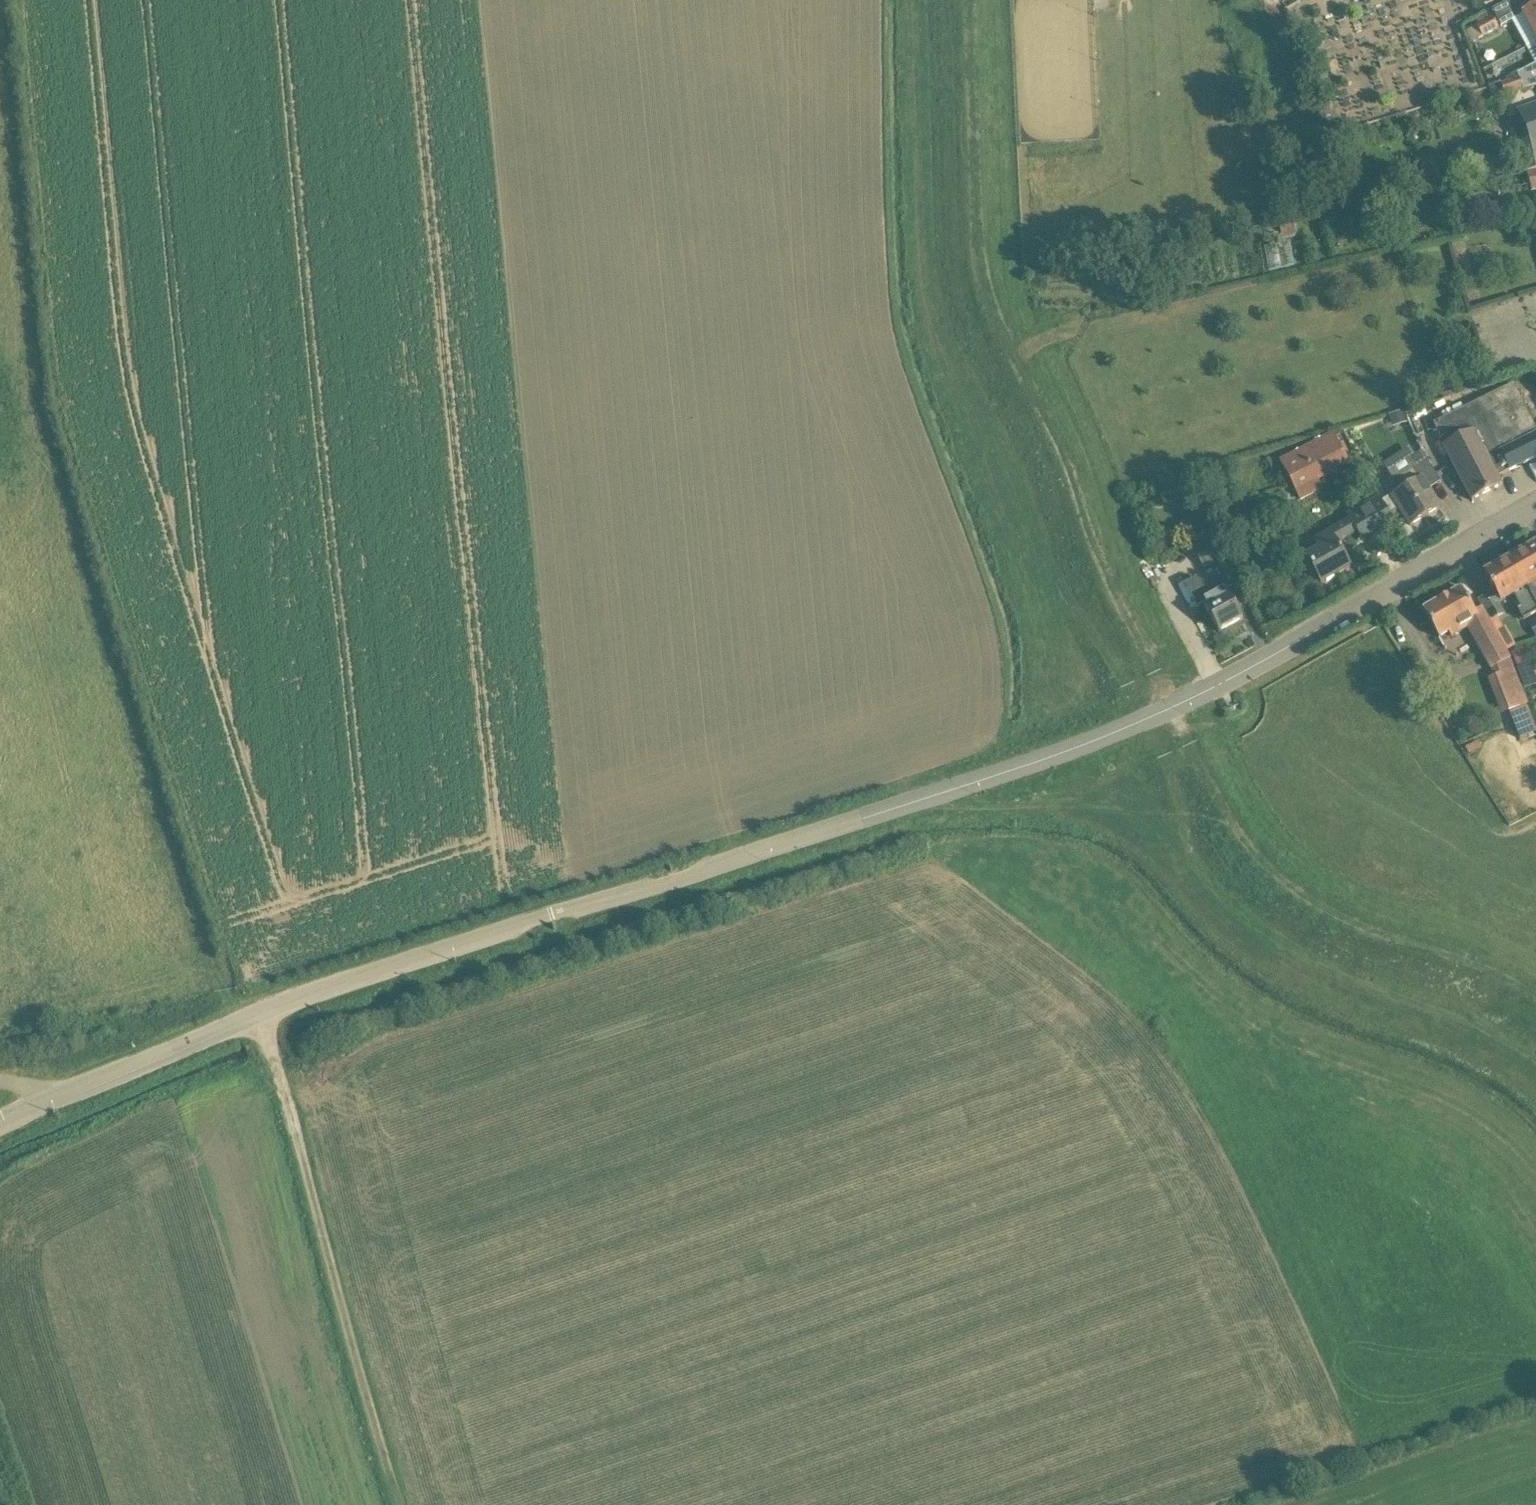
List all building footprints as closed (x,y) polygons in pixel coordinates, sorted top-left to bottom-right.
[(1528,10),(1523,0),(1512,0),(1492,10),(1500,25),(1511,19),(1527,49),(1535,44),(1535,6),(1528,10)] [(1475,19),(1475,20),(1479,27),(1489,21),(1486,13),(1478,17),(1475,19)] [(1472,44),(1473,43),(1498,29),(1493,19),(1489,21),(1479,27),(1466,34),(1472,44)] [(1527,49),(1535,64),(1517,75),(1518,78),(1500,85),(1504,96),(1535,86),(1535,44),(1527,49)] [(1529,141),(1531,146),(1535,144),(1535,105),(1518,112),(1529,141)] [(1527,176),(1532,191),(1535,190),(1535,173),(1527,176)] [(1329,211),(1327,199),(1309,202),(1312,215),(1329,211)] [(1295,236),(1293,223),(1281,226),(1284,239),(1295,236)] [(1295,266),(1294,243),(1268,245),(1269,268),(1295,266)] [(1533,426),(1514,385),(1477,402),(1473,404),(1493,446),(1506,472),(1535,458),(1535,425),(1533,426)] [(1434,425),(1445,444),(1443,445),(1472,501),(1502,485),(1497,477),(1506,472),(1493,446),(1473,404),(1434,425)] [(1404,411),(1389,415),(1392,427),(1407,422),(1404,411)] [(1335,432),(1305,448),(1280,461),(1301,501),(1324,489),(1319,479),(1350,462),(1335,432)] [(1408,461),(1412,466),(1396,476),(1405,490),(1393,497),(1389,491),(1383,494),(1392,511),(1394,515),(1401,511),(1410,525),(1439,507),(1428,489),(1441,482),(1422,452),(1408,461)] [(1319,549),(1305,557),(1321,584),(1350,567),(1337,544),(1357,532),(1359,535),(1394,515),(1392,511),(1383,494),(1348,515),(1351,520),(1314,540),(1319,549)] [(1195,545),(1192,546),(1205,568),(1223,558),(1208,532),(1193,540),(1195,545)] [(1535,545),(1530,544),(1522,548),(1521,553),(1511,559),(1529,592),(1535,604),(1535,545)] [(1494,629),(1500,626),(1496,619),(1506,614),(1498,601),(1513,593),(1521,608),(1519,609),(1524,619),(1535,612),(1535,604),(1529,592),(1511,559),(1501,565),(1496,563),(1488,567),(1487,573),(1485,574),(1495,591),(1478,600),(1481,606),(1494,629)] [(1211,585),(1198,579),(1187,585),(1198,605),(1203,603),(1219,631),(1242,619),(1226,590),(1235,585),(1229,575),(1211,585)] [(1510,658),(1494,629),(1481,606),(1474,610),(1461,588),(1423,609),(1438,637),(1448,632),(1450,637),(1467,627),(1490,669),(1491,668),(1495,676),(1489,678),(1504,715),(1510,712),(1520,739),(1535,733),(1535,729),(1527,706),(1528,705),(1510,658)] [(1525,646),(1510,653),(1518,669),(1533,663),(1525,646)] [(1482,750),(1478,742),(1465,748),(1469,756),(1482,750)]
